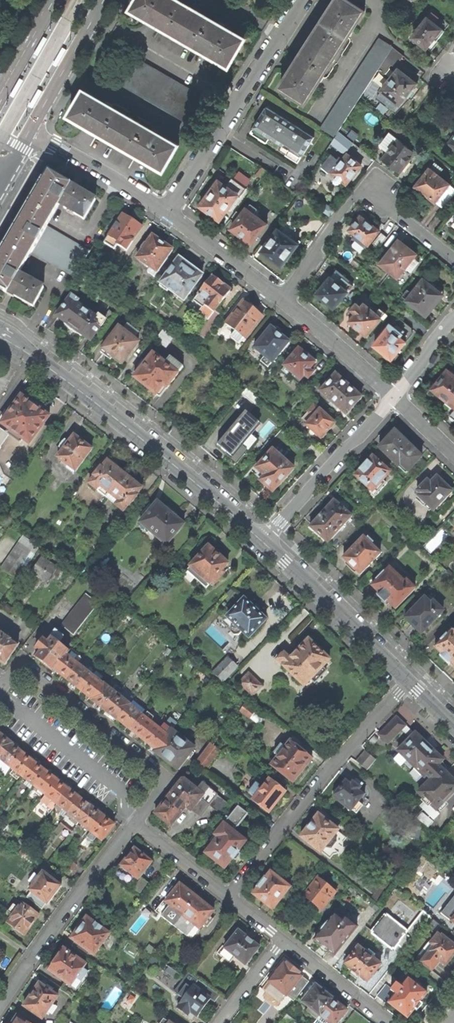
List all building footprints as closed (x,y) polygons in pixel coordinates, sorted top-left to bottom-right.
[(182,36),(197,10),(179,0),(138,0),(131,12),(143,18),(145,14),(156,20),(182,36)] [(364,11),(348,0),(336,0),(333,6),(335,8),(329,17),(313,42),(335,57),(364,11)] [(335,8),(333,6),(298,60),(290,72),(288,76),(291,77),(300,63),(313,42),(329,17),(335,8)] [(228,68),(245,38),(197,10),(182,36),(212,53),(220,57),(218,62),(228,68)] [(446,23),(432,13),(412,37),(427,49),(428,48),(432,51),(435,48),(440,42),(438,40),(451,24),(447,22),(446,23)] [(39,55),(41,56),(51,39),(47,37),(46,39),(38,52),(37,54),(39,55)] [(393,47),(379,38),(322,126),(336,136),(378,70),(382,64),(393,47)] [(306,103),(335,57),(313,42),(300,63),(291,77),(288,76),(281,87),(306,103)] [(67,48),(65,47),(55,64),(59,66),(60,64),(67,52),(69,49),(67,48)] [(404,56),(393,47),(382,64),(387,68),(391,64),(396,68),(404,56)] [(123,85),(191,125),(206,99),(138,60),(123,85)] [(387,68),(382,64),(378,70),(382,74),(387,68)] [(417,83),(399,70),(377,97),(388,105),(389,103),(396,108),(407,96),(408,97),(410,95),(413,92),(411,90),(417,83)] [(15,96),(17,97),(27,80),(23,78),(22,80),(15,92),(14,95),(15,96)] [(43,89),(42,88),(32,105),(35,107),(37,105),(44,92),(45,90),(43,89)] [(94,126),(119,140),(132,118),(124,113),(121,117),(110,110),(111,107),(105,103),(103,106),(91,99),(93,95),(85,90),(71,114),(71,117),(82,123),(84,120),(94,126)] [(259,119),(251,132),(267,142),(270,136),(289,148),(285,154),(298,162),(315,137),(267,107),(259,119)] [(155,161),(153,165),(162,171),(165,170),(179,145),(170,140),(168,144),(137,126),(139,122),(132,118),(119,140),(146,156),(155,161)] [(392,166),(400,172),(416,152),(390,132),(385,139),(387,141),(382,147),(388,152),(382,159),(392,166)] [(354,175),(362,166),(348,155),(341,163),(331,155),(321,167),(328,173),(330,171),(346,184),(354,175)] [(421,179),(414,187),(422,193),(423,192),(431,198),(443,208),(453,194),(453,187),(431,169),(422,179),(421,179)] [(60,202),(70,185),(71,184),(48,171),(41,183),(29,205),(51,218),(60,202)] [(240,195),(245,188),(232,178),(226,186),(218,180),(201,206),(206,210),(212,214),(211,217),(217,220),(219,219),(220,220),(238,194),(240,195)] [(70,185),(60,202),(66,205),(64,208),(84,220),(96,200),(82,192),(70,185)] [(258,209),(251,204),(248,209),(247,208),(242,214),(238,220),(231,229),(240,236),(252,245),(265,228),(265,227),(267,224),(254,214),(258,209)] [(27,258),(31,252),(46,226),(51,218),(29,205),(17,225),(5,246),(27,258)] [(233,216),(238,220),(242,214),(237,211),(233,216)] [(114,229),(109,237),(118,244),(117,245),(126,251),(142,227),(132,220),(124,215),(118,223),(114,229)] [(366,248),(379,231),(361,217),(356,224),(350,231),(357,237),(355,240),(366,248)] [(46,226),(31,252),(75,277),(90,252),(46,226)] [(298,244),(278,229),(262,251),(271,258),(282,266),(298,244)] [(379,248),(387,238),(382,233),(373,243),(379,248)] [(148,243),(146,245),(145,244),(141,249),(143,250),(137,259),(150,269),(147,273),(154,277),(172,250),(162,243),(161,242),(159,242),(158,238),(156,237),(153,236),(150,237),(148,239),(148,241),(148,243)] [(118,244),(109,237),(105,244),(114,250),(117,245),(118,244)] [(400,240),(385,258),(385,259),(392,265),(388,270),(398,277),(406,267),(411,271),(419,261),(414,257),(417,253),(408,246),(400,240)] [(17,276),(27,258),(5,246),(0,254),(0,289),(7,293),(8,292),(17,276)] [(189,266),(179,259),(160,284),(183,301),(202,275),(189,266)] [(381,264),(388,270),(392,265),(385,259),(381,264)] [(23,279),(17,276),(8,292),(23,300),(33,306),(44,287),(24,276),(23,279)] [(208,319),(215,311),(231,290),(222,283),(213,276),(190,305),(208,319)] [(335,309),(353,286),(343,278),(339,283),(332,277),(325,285),(322,289),(318,290),(316,294),(318,298),(321,297),(335,309)] [(408,290),(403,295),(407,299),(407,300),(427,316),(437,303),(444,294),(424,279),(412,293),(408,290)] [(90,342),(106,321),(99,316),(98,317),(78,303),(78,302),(79,301),(72,295),(57,316),(64,322),(64,324),(69,329),(72,331),(75,334),(82,337),(83,336),(90,342)] [(236,332),(243,338),(245,339),(263,316),(254,309),(245,301),(227,324),(236,332)] [(368,335),(386,313),(381,308),(376,313),(365,304),(362,307),(358,304),(353,310),(357,314),(349,323),(353,327),(358,331),(360,329),(368,335)] [(112,321),(116,315),(111,311),(106,317),(112,321)] [(223,316),(215,311),(208,319),(198,332),(206,338),(223,316)] [(123,364),(140,343),(133,338),(138,332),(129,325),(125,331),(119,327),(100,352),(107,357),(112,361),(114,357),(123,364)] [(393,357),(406,342),(401,338),(403,335),(402,334),(404,331),(398,326),(396,328),(391,325),(374,345),(381,351),(389,357),(393,357)] [(273,330),(271,328),(254,348),(265,357),(261,362),(268,368),(272,363),(273,364),(290,343),(283,337),(280,334),(280,332),(279,330),(278,328),(276,328),(273,330)] [(166,350),(174,339),(163,332),(156,342),(166,350)] [(240,342),(243,338),(236,332),(233,336),(240,342)] [(306,356),(299,350),(284,367),(300,380),(305,376),(309,379),(313,374),(309,370),(317,361),(312,357),(308,354),(306,356)] [(169,386),(184,366),(172,357),(170,360),(163,355),(160,359),(154,354),(147,363),(144,361),(139,366),(142,368),(135,378),(141,383),(147,387),(147,388),(156,395),(165,383),(169,386)] [(448,370),(433,388),(444,397),(449,401),(445,405),(453,411),(450,416),(453,419),(453,375),(448,370)] [(352,408),(361,398),(336,374),(320,392),(346,415),(352,408)] [(254,405),(259,399),(247,389),(242,394),(254,405)] [(7,427),(5,431),(7,433),(19,442),(22,439),(29,443),(48,416),(40,411),(42,407),(37,402),(32,399),(29,402),(20,396),(1,423),(7,427)] [(330,429),(335,424),(314,405),(308,412),(313,418),(307,425),(321,439),(325,434),(326,434),(328,432),(330,430),(330,429)] [(223,450),(227,453),(231,457),(241,445),(248,437),(246,436),(248,434),(249,435),(259,423),(245,411),(217,445),(223,450)] [(408,445),(395,432),(380,449),(398,467),(400,464),(408,472),(421,458),(414,451),(415,449),(412,446),(410,444),(408,445)] [(68,441),(62,449),(56,457),(75,471),(92,449),(82,441),(74,434),(68,441)] [(59,447),(62,449),(68,441),(65,439),(59,447)] [(231,457),(227,453),(225,455),(236,464),(248,451),(241,445),(231,457)] [(279,446),(274,452),(282,459),(287,454),(279,446)] [(272,493),(293,470),(282,459),(274,452),(273,451),(256,468),(261,474),(258,477),(261,481),(260,482),(265,486),(272,493)] [(381,482),(390,473),(373,457),(368,463),(365,466),(362,466),(359,469),(359,473),(361,476),(358,479),(370,490),(373,489),(376,493),(384,484),(381,482)] [(101,468),(100,467),(92,476),(94,477),(88,484),(105,498),(124,474),(117,468),(118,466),(113,463),(110,460),(108,463),(107,462),(101,468)] [(133,482),(124,474),(105,498),(123,513),(142,489),(141,488),(142,486),(139,483),(135,480),(133,482)] [(431,478),(417,491),(420,495),(418,497),(437,515),(453,496),(453,494),(452,492),(453,490),(453,487),(450,485),(448,482),(445,482),(444,483),(437,476),(434,480),(431,478)] [(158,501),(151,509),(148,507),(143,511),(146,514),(140,522),(166,545),(183,524),(175,517),(177,514),(173,509),(168,505),(166,508),(158,501)] [(327,543),(351,517),(334,501),(320,516),(310,528),(327,543)] [(36,544),(23,535),(1,567),(14,576),(36,544)] [(360,575),(380,555),(364,538),(343,559),(353,568),(360,575)] [(206,548),(203,546),(200,549),(201,553),(186,570),(206,588),(211,582),(214,584),(225,573),(222,570),(227,564),(216,554),(208,546),(206,548)] [(108,558),(102,553),(92,565),(98,570),(108,558)] [(61,570),(42,557),(31,572),(47,583),(54,574),(57,576),(61,570)] [(396,609),(415,589),(407,581),(405,583),(390,569),(386,573),(385,573),(378,580),(378,581),(373,587),(380,593),(378,596),(382,600),(386,604),(388,602),(396,609)] [(97,604),(85,594),(60,626),(73,636),(97,604)] [(421,634),(443,611),(435,603),(433,602),(427,597),(406,617),(411,623),(412,625),(416,629),(421,634)] [(254,609),(243,600),(224,621),(231,628),(231,633),(234,635),(238,635),(241,631),(249,639),(265,620),(254,609)] [(453,630),(435,647),(442,654),(440,657),(445,661),(449,665),(451,663),(453,666),(453,631),(453,630)] [(18,644),(7,636),(1,632),(0,631),(0,661),(4,664),(18,644)] [(51,636),(59,643),(63,637),(55,631),(51,636)] [(66,655),(69,651),(64,647),(59,643),(51,636),(47,641),(44,638),(35,648),(39,652),(35,657),(43,664),(53,671),(54,670),(66,655)] [(304,687),(329,661),(317,649),(308,641),(291,658),(284,651),(276,659),(283,665),(283,667),(304,687)] [(64,647),(69,651),(72,647),(67,643),(64,647)] [(79,665),(66,655),(54,670),(60,675),(66,680),(79,665)] [(224,682),(238,667),(229,658),(214,673),(224,682)] [(91,675),(79,665),(66,680),(73,685),(79,690),(91,675)] [(262,687),(248,673),(239,683),(253,697),(262,687)] [(104,685),(91,675),(79,690),(84,694),(92,701),(104,685)] [(105,685),(104,685),(92,701),(98,706),(104,711),(117,695),(105,685)] [(130,705),(117,695),(104,711),(110,716),(117,721),(129,706),(130,705)] [(142,716),(129,706),(117,721),(124,726),(130,731),(142,716)] [(263,721),(245,707),(240,712),(258,727),(263,721)] [(154,726),(142,716),(130,731),(137,736),(142,741),(154,726)] [(401,730),(410,739),(398,752),(415,768),(418,766),(427,775),(427,777),(431,780),(418,794),(435,810),(453,793),(453,783),(451,780),(445,775),(443,777),(436,770),(435,768),(443,761),(437,755),(436,753),(434,747),(428,742),(422,740),(415,734),(414,735),(396,717),(378,735),(387,744),(401,730)] [(167,736),(154,726),(142,741),(149,746),(156,751),(167,736)] [(171,731),(167,736),(156,751),(154,753),(164,760),(177,770),(194,749),(171,731)] [(12,744),(6,740),(0,735),(0,759),(12,744)] [(286,748),(282,746),(274,755),(278,758),(271,766),(293,783),(302,772),(312,759),(303,752),(303,751),(298,747),(297,747),(291,742),(286,748)] [(23,753),(17,748),(12,744),(0,759),(0,760),(11,769),(23,753)] [(216,759),(221,753),(209,744),(204,750),(216,759)] [(204,750),(199,757),(211,766),(216,759),(204,750)] [(367,770),(374,760),(365,752),(356,762),(367,770)] [(29,758),(23,753),(11,769),(23,778),(35,763),(29,758)] [(206,772),(211,766),(199,757),(195,763),(206,772)] [(0,760),(0,771),(5,776),(11,769),(0,760)] [(40,767),(35,763),(23,778),(34,787),(46,771),(40,767)] [(46,771),(34,787),(45,795),(57,780),(52,776),(46,771)] [(220,815),(228,805),(200,783),(195,789),(183,779),(164,803),(155,814),(171,826),(186,807),(192,812),(201,800),(220,815)] [(45,795),(56,804),(68,789),(63,785),(57,780),(45,795)] [(285,793),(269,780),(263,788),(258,785),(255,785),(251,790),(251,793),(256,797),(253,801),(269,814),(278,802),(285,793)] [(356,814),(363,807),(359,803),(365,795),(360,790),(362,789),(353,782),(351,784),(347,780),(342,786),(339,790),(338,790),(336,790),(334,792),(333,795),(334,796),(333,798),(351,812),(352,811),(356,814)] [(56,804),(68,813),(80,798),(74,794),(68,789),(56,804)] [(52,810),(56,804),(45,795),(41,801),(52,810)] [(80,798),(68,813),(80,823),(92,807),(85,802),(80,798)] [(91,831),(103,816),(97,812),(92,807),(80,823),(91,831)] [(236,825),(245,815),(237,808),(210,841),(213,844),(205,854),(214,862),(224,870),(243,847),(251,836),(236,825)] [(109,821),(103,816),(91,831),(97,836),(102,840),(114,825),(109,821)] [(321,853),(330,860),(333,855),(337,855),(343,848),(343,843),(346,839),(338,833),(338,831),(319,816),(310,827),(301,837),(320,853),(321,853)] [(421,828),(414,826),(412,837),(419,838),(421,828)] [(93,841),(97,836),(91,831),(87,836),(93,841)] [(25,857),(28,852),(24,848),(20,853),(25,857)] [(138,881),(142,876),(152,863),(142,855),(135,849),(120,867),(138,881)] [(71,869),(75,864),(70,859),(65,865),(71,869)] [(138,881),(120,867),(113,876),(131,891),(132,888),(139,893),(148,881),(142,876),(138,881)] [(29,890),(47,904),(55,895),(61,886),(53,880),(55,877),(45,870),(40,877),(35,874),(28,883),(33,886),(29,890)] [(272,910),(291,888),(270,872),(264,879),(263,879),(260,884),(256,888),(257,889),(253,894),(272,910)] [(15,888),(21,881),(11,874),(6,881),(15,888)] [(432,882),(423,874),(412,887),(421,895),(425,891),(427,892),(431,887),(429,885),(432,882)] [(374,894),(381,885),(371,877),(364,886),(374,894)] [(324,917),(332,908),(327,904),(336,893),(318,878),(303,896),(311,903),(320,911),(319,913),(324,917)] [(159,914),(174,927),(198,898),(190,892),(181,885),(177,890),(173,887),(167,895),(170,898),(166,903),(168,904),(159,914)] [(206,905),(198,898),(174,927),(191,940),(200,929),(201,930),(205,925),(208,927),(214,920),(211,917),(215,912),(206,905)] [(33,923),(39,915),(22,903),(18,908),(14,905),(8,912),(13,916),(8,922),(24,935),(33,923)] [(335,957),(357,928),(347,920),(353,914),(343,906),(328,924),(327,923),(320,932),(321,933),(315,941),(321,945),(321,950),(322,951),(324,952),(328,951),(335,957)] [(71,939),(93,955),(109,934),(87,918),(80,927),(71,939)] [(395,927),(385,939),(396,947),(406,935),(395,927)] [(247,938),(239,931),(225,948),(223,946),(216,953),(229,964),(234,957),(246,966),(260,948),(247,938)] [(367,982),(380,966),(373,960),(375,957),(371,954),(381,943),(370,934),(360,945),(368,952),(366,954),(358,948),(355,952),(348,961),(345,965),(352,971),(352,972),(355,974),(359,977),(360,977),(367,982)] [(453,956),(453,946),(442,936),(440,937),(436,934),(430,940),(433,942),(430,945),(433,947),(429,953),(445,966),(452,959),(453,956)] [(49,970),(65,982),(71,986),(83,969),(86,965),(64,949),(55,961),(49,970)] [(345,958),(348,961),(355,952),(352,950),(345,958)] [(432,972),(440,962),(428,954),(421,964),(432,972)] [(276,973),(269,982),(270,983),(266,988),(273,993),(278,988),(294,1002),(309,982),(300,975),(301,974),(288,963),(287,964),(284,963),(276,973)] [(165,986),(174,972),(167,967),(164,970),(162,969),(155,978),(165,986)] [(88,973),(83,969),(71,986),(65,982),(60,989),(73,999),(84,984),(81,982),(88,973)] [(419,1001),(425,993),(408,979),(401,988),(396,985),(391,990),(385,986),(377,996),(388,1005),(390,1004),(407,1016),(413,1008),(416,1010),(419,1007),(421,1004),(419,1001)] [(205,1008),(211,999),(187,983),(182,990),(183,992),(180,997),(183,1000),(180,1003),(181,1005),(178,1008),(188,1016),(191,1012),(198,1017),(205,1008)] [(24,1006),(42,1019),(48,1012),(53,1015),(57,1008),(52,1006),(58,997),(40,984),(34,991),(32,990),(29,995),(27,998),(29,999),(24,1006)] [(324,992),(316,986),(303,1003),(310,1008),(307,1012),(318,1020),(334,1000),(324,992)] [(136,999),(132,996),(127,1002),(131,1005),(136,999)] [(334,1000),(318,1020),(322,1022),(340,1022),(343,1020),(342,1018),(347,1012),(341,1006),(334,1000)]
